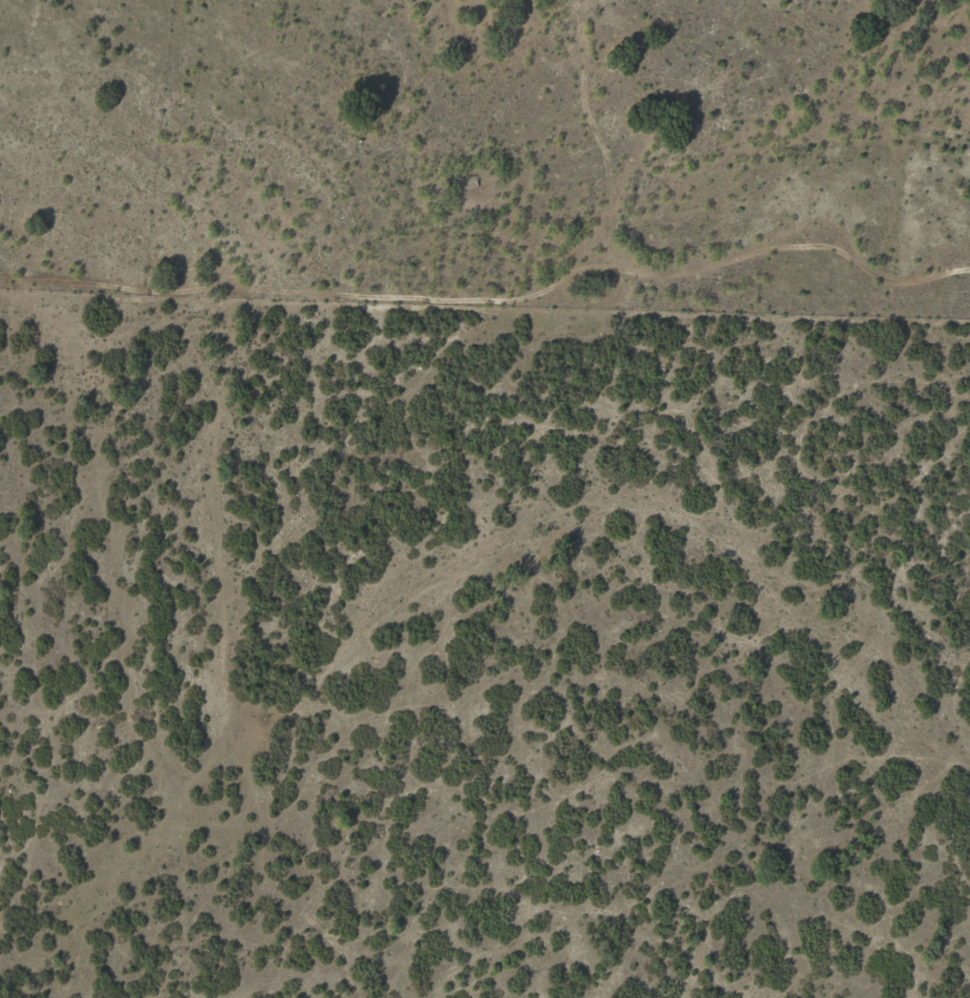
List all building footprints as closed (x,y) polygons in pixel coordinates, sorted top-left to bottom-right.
[(474,177),(462,178),(463,189),(475,188),(474,177)]
